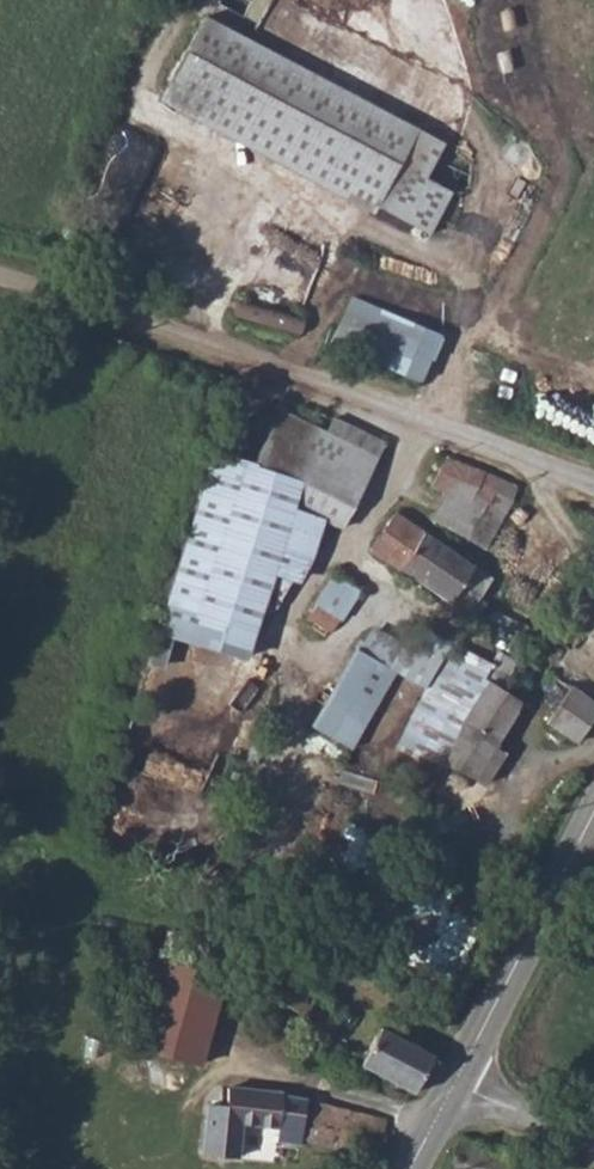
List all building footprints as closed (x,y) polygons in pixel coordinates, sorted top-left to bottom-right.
[(150,112),(360,217),(367,204),(405,126),(197,22),(150,112)] [(405,126),(367,204),(421,231),(442,190),(417,177),(434,141),(405,126)] [(242,295),(236,310),(301,333),(307,317),(242,295)] [(348,305),(331,345),(422,381),(437,337),(348,305)] [(277,408),(249,464),(298,479),(291,502),(322,518),(336,526),(381,443),(354,429),(347,442),(277,408)] [(298,479),(249,464),(209,451),(152,631),(241,659),(259,604),(291,502),(298,479)] [(493,475),(442,456),(431,485),(442,489),(432,518),(478,534),(493,497),(507,502),(514,484),(493,475)] [(295,582),(322,518),(291,502),(259,604),(273,610),(288,579),(295,582)] [(391,509),(366,546),(465,614),(489,579),(486,577),(492,569),(484,562),(477,571),(391,509)] [(358,590),(329,571),(309,602),(338,620),(358,590)] [(358,649),(311,728),(350,749),(393,672),(358,649)] [(465,724),(496,741),(519,702),(593,758),(593,704),(520,653),(497,687),(487,681),(465,724)] [(457,739),(444,765),(464,776),(481,784),(498,751),(462,731),(457,739)] [(444,765),(438,778),(458,788),(464,776),(444,765)] [(163,968),(139,1052),(199,1069),(224,985),(163,968)] [(358,1071),(412,1100),(433,1061),(378,1032),(358,1071)] [(211,1101),(201,1150),(235,1157),(240,1126),(284,1132),(282,1142),(300,1145),(301,1135),(377,1152),(389,1115),(231,1088),(229,1104),(211,1101)]
